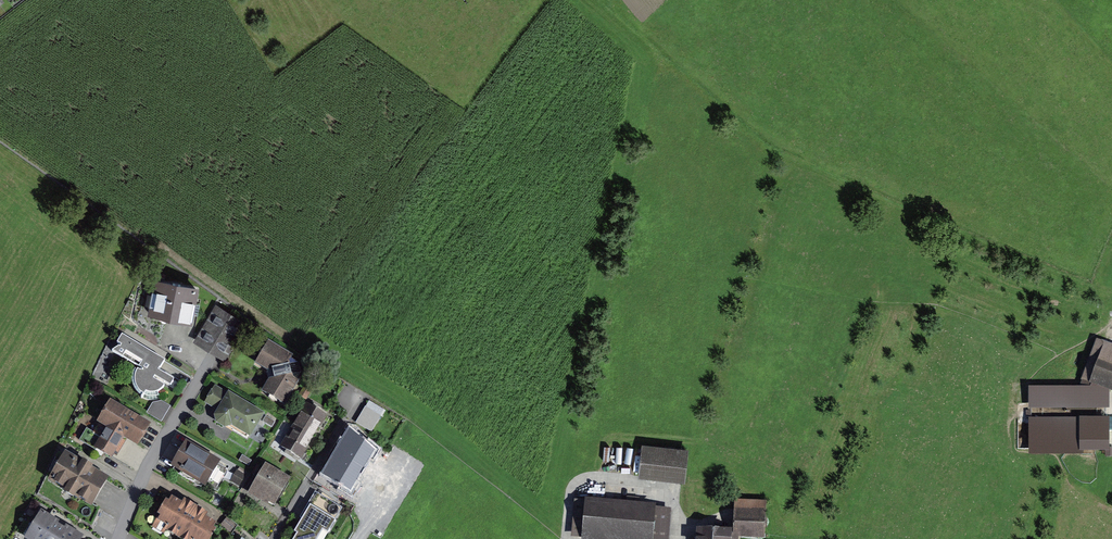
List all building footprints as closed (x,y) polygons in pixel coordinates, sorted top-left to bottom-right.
[(159,279),(155,311),(197,316),(201,284),(159,279)] [(216,307),(197,339),(222,354),(241,322),(216,307)] [(171,359),(127,330),(116,348),(143,366),(139,374),(140,383),(146,388),(151,390),(158,390),(166,386),(169,379),(174,382),(178,375),(166,367),(171,359)] [(306,365),(269,342),(257,362),(275,373),(264,391),(283,402),(306,365)] [(1111,387),(1111,348),(1098,343),(1085,377),(1111,387)] [(218,383),(211,396),(223,403),(217,414),(252,434),(266,409),(218,383)] [(1106,389),(1031,390),(1032,405),(1106,404),(1106,389)] [(157,394),(148,408),(163,417),(172,403),(157,394)] [(153,425),(115,399),(105,415),(116,423),(103,442),(117,451),(130,431),(143,440),(153,425)] [(313,436),(325,415),(307,405),(295,425),(313,436)] [(1107,419),(1031,420),(1031,449),(1107,449),(1107,419)] [(301,456),(313,436),(295,425),(283,445),(301,456)] [(691,437),(642,432),(638,472),(687,477),(691,437)] [(349,440),(339,458),(355,467),(365,449),(349,440)] [(193,441),(177,468),(209,487),(225,460),(193,441)] [(52,479),(92,503),(107,480),(66,455),(52,479)] [(242,481),(247,468),(240,465),(234,477),(242,481)] [(287,480),(265,466),(251,490),(274,503),(287,480)] [(298,528),(317,538),(322,538),(345,502),(321,488),(298,528)] [(174,494),(157,521),(179,534),(195,508),(174,494)] [(592,499),(589,533),(657,538),(660,505),(592,499)] [(770,500),(736,499),(736,530),(772,531),(770,500)] [(179,534),(187,538),(206,538),(217,521),(195,508),(179,534)] [(32,538),(53,538),(61,525),(43,514),(29,537),(32,538)] [(698,538),(736,538),(736,530),(736,520),(698,520),(698,538)] [(80,536),(61,525),(53,538),(78,538),(80,536)]
